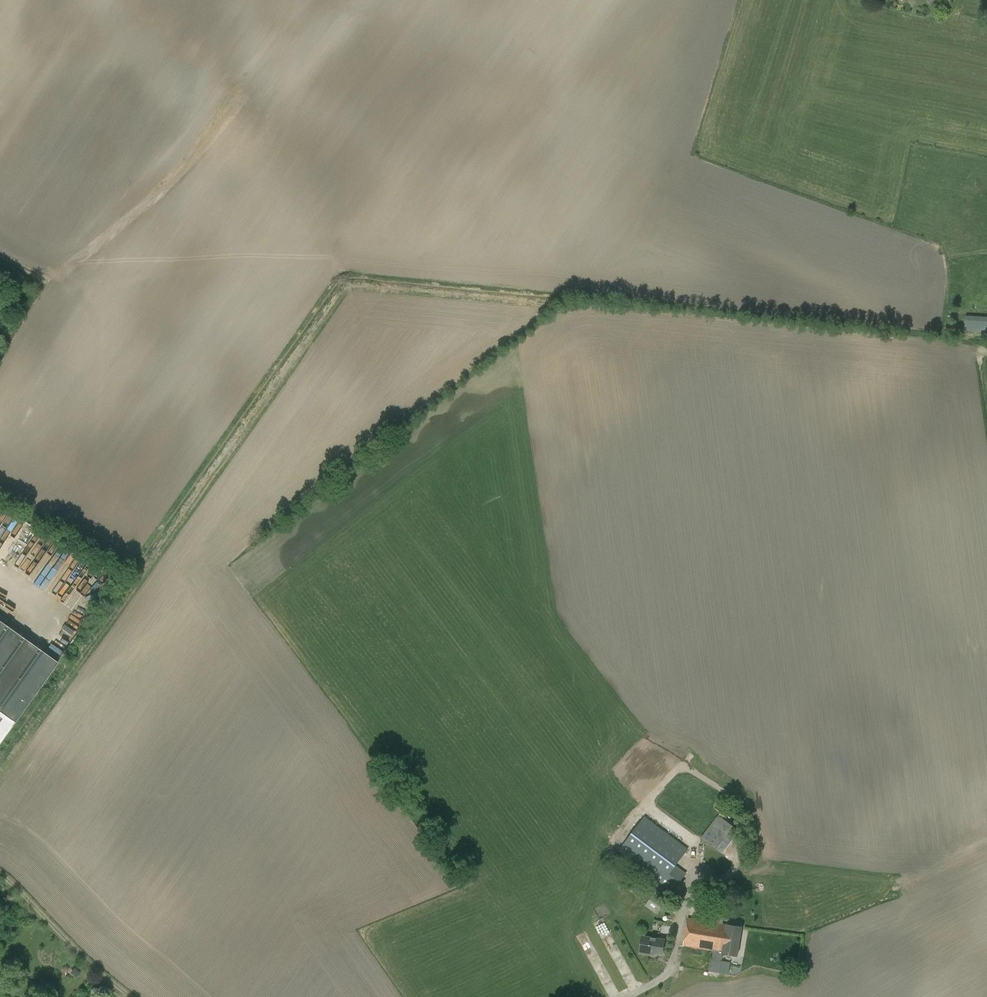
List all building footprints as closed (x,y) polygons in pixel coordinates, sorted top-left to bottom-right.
[(986,333),(986,317),(966,316),(965,331),(986,333)] [(15,723),(58,663),(0,622),(0,744),(15,723)] [(71,635),(65,644),(70,647),(76,638),(71,635)] [(707,830),(714,835),(698,857),(720,874),(736,850),(726,843),(738,828),(719,814),(707,830)] [(655,891),(650,900),(662,908),(687,873),(676,865),(688,849),(645,816),(619,851),(661,883),(655,891)] [(742,927),(727,925),(727,924),(723,923),(725,915),(717,914),(715,922),(687,917),(683,946),(713,950),(712,959),(682,954),(679,966),(720,973),(723,954),(738,956),(742,927)] [(663,955),(665,940),(642,936),(639,953),(649,955),(649,953),(663,955)]
